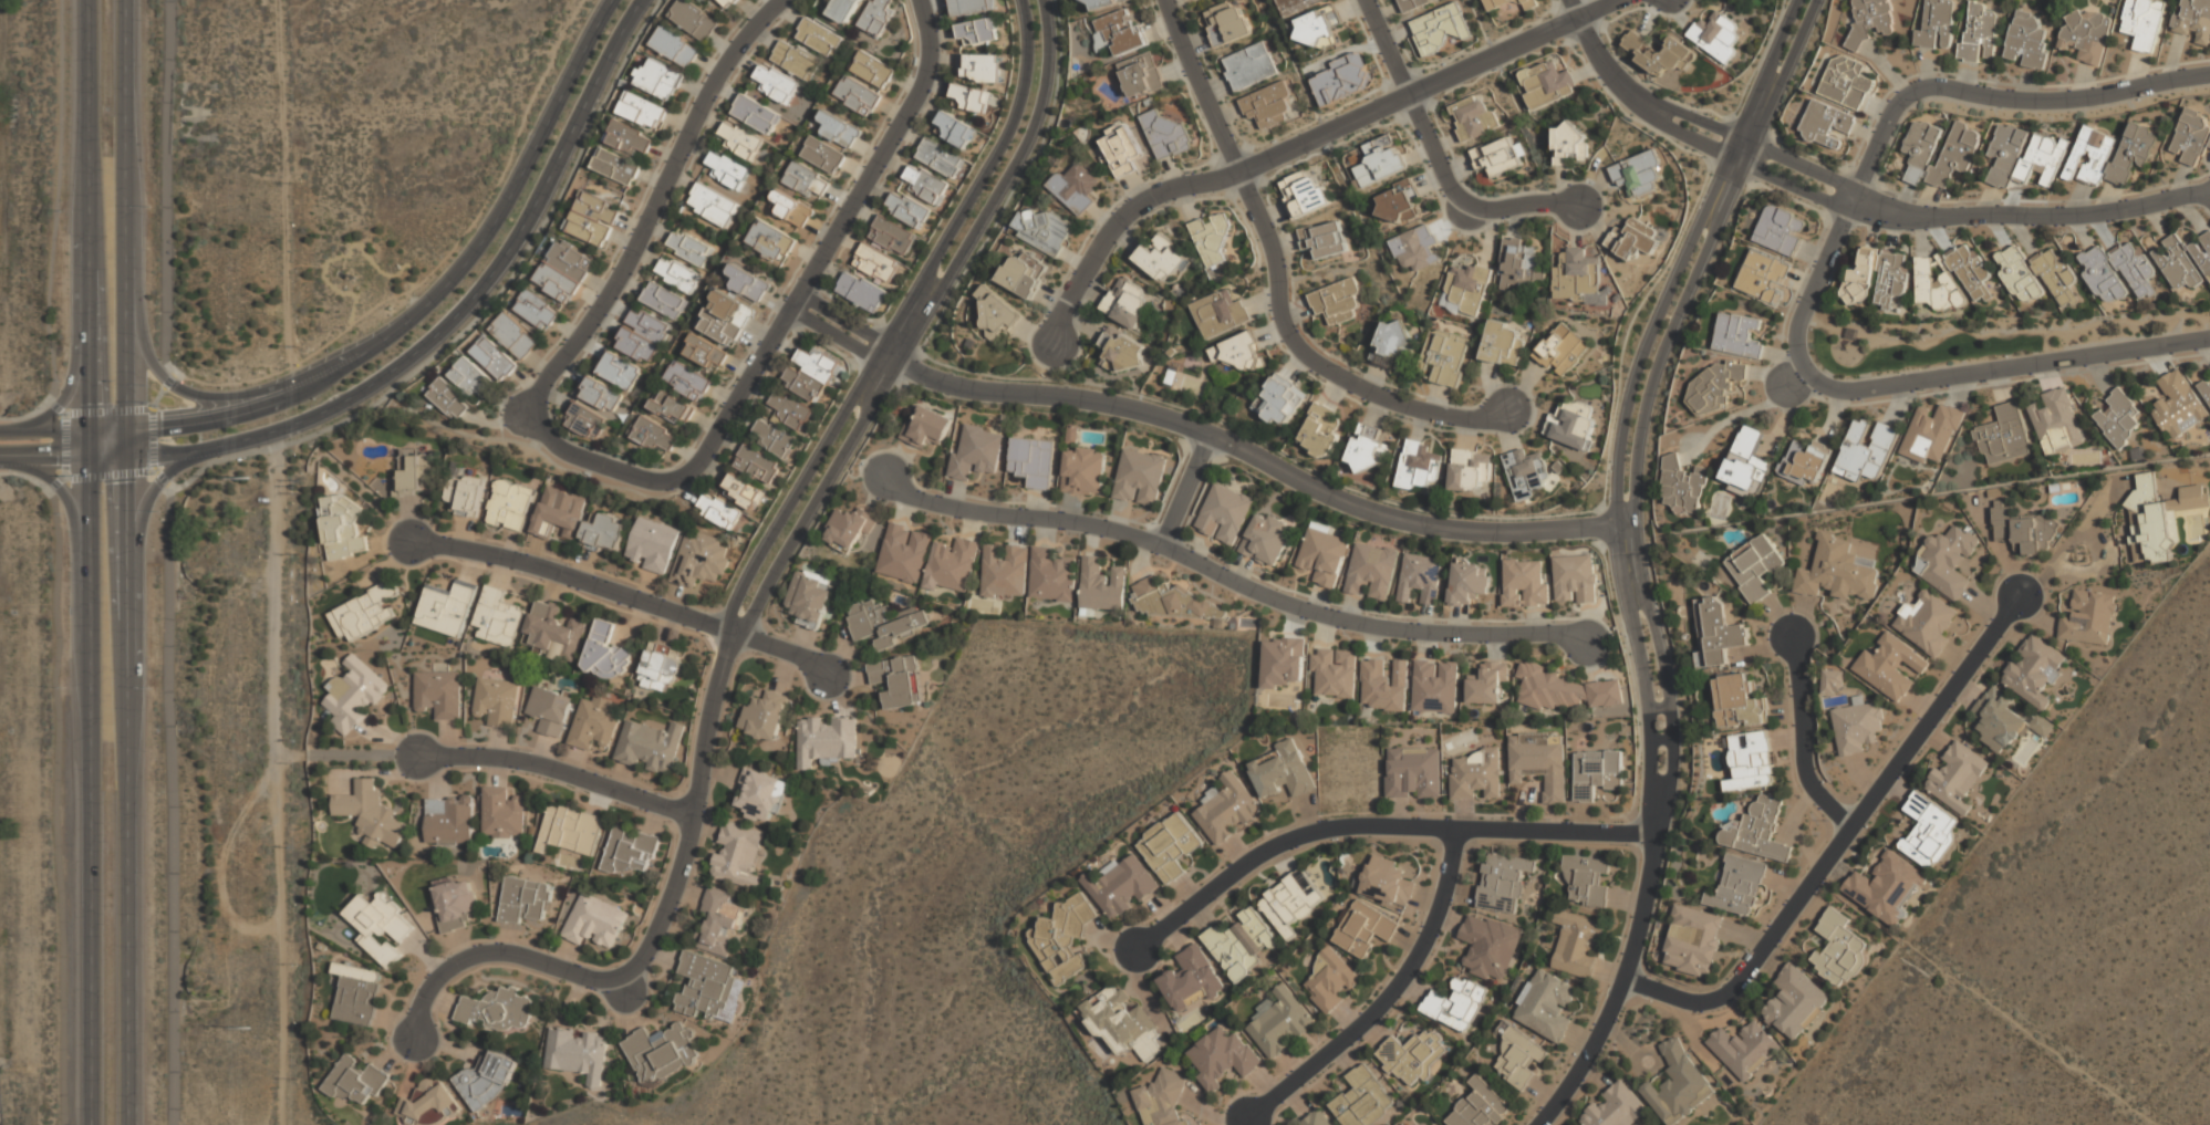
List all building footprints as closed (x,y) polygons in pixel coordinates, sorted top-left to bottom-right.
[(687,0),(680,0),(668,17),(705,43),(719,23),(687,0)] [(728,11),(739,0),(717,0),(728,11)] [(828,14),(848,25),(862,0),(836,0),(828,14)] [(897,0),(874,0),(860,27),(879,37),(897,0)] [(994,0),(951,0),(954,17),(996,11),(994,0)] [(1093,11),(1127,0),(1090,0),(1093,11)] [(1239,0),(1202,14),(1215,49),(1253,33),(1239,0)] [(1286,18),(1325,0),(1279,0),(1286,18)] [(1435,0),(1402,0),(1407,11),(1435,0)] [(1520,0),(1485,0),(1490,11),(1520,0)] [(1527,10),(1537,6),(1535,0),(1523,0),(1527,10)] [(1861,49),(1861,41),(1871,41),(1871,34),(1893,32),(1891,0),(1852,0),(1856,49),(1861,49)] [(1957,0),(1920,0),(1913,45),(1951,50),(1957,0)] [(1958,58),(1994,63),(2001,14),(1986,12),(1988,2),(1965,0),(1958,58)] [(2156,54),(2167,3),(2153,0),(2129,0),(2121,32),(2136,35),(2133,49),(2156,54)] [(2171,33),(2209,44),(2209,0),(2180,0),(2171,33)] [(1423,58),(1444,50),(1440,40),(1455,34),(1457,42),(1471,37),(1459,2),(1410,20),(1423,58)] [(1296,22),(1304,41),(1309,38),(1315,50),(1337,40),(1332,29),(1342,24),(1335,6),(1296,22)] [(2102,67),(2113,18),(2071,8),(2063,42),(2082,46),(2078,63),(2102,67)] [(1149,45),(1141,24),(1134,28),(1127,9),(1090,22),(1101,52),(1113,48),(1117,58),(1149,45)] [(2043,69),(2051,29),(2040,27),(2042,14),(2014,9),(2004,61),(2043,69)] [(1688,37),(1722,63),(1745,33),(1716,11),(1709,22),(1702,17),(1688,37)] [(843,39),(807,17),(795,37),(831,58),(843,39)] [(957,23),(959,46),(999,41),(996,19),(957,23)] [(701,49),(663,24),(650,45),(688,70),(701,49)] [(1662,54),(1649,45),(1650,42),(1632,30),(1621,48),(1661,75),(1667,65),(1681,75),(1695,53),(1673,38),(1662,54)] [(771,61),(811,81),(822,60),(782,39),(771,61)] [(1278,73),(1264,42),(1222,61),(1236,93),(1278,73)] [(849,70),(885,88),(895,70),(860,50),(849,70)] [(1321,105),(1374,85),(1361,50),(1331,62),(1333,69),(1311,78),(1321,105)] [(1119,63),(1129,97),(1164,87),(1154,52),(1119,63)] [(1818,95),(1861,111),(1874,80),(1863,76),(1867,64),(1835,52),(1818,95)] [(958,81),(1003,81),(1003,55),(958,55),(958,81)] [(684,75),(647,56),(633,83),(670,102),(684,75)] [(1570,70),(1559,73),(1554,59),(1518,73),(1534,111),(1579,92),(1570,70)] [(799,84),(764,62),(750,83),(787,105),(799,84)] [(871,116),(882,94),(844,75),(833,97),(871,116)] [(1239,100),(1248,122),(1257,118),(1260,127),(1296,113),(1283,82),(1239,100)] [(951,95),(961,97),(958,107),(986,115),(993,93),(954,83),(951,95)] [(618,112),(658,131),(668,110),(629,91),(618,112)] [(732,114),(770,135),(780,115),(741,94),(732,114)] [(1452,122),(1463,144),(1500,126),(1484,95),(1455,110),(1459,118),(1452,122)] [(1813,100),(1798,136),(1839,152),(1845,137),(1848,138),(1857,116),(1813,100)] [(2204,125),(2208,114),(2185,106),(2171,150),(2181,154),(2179,162),(2199,167),(2206,147),(2209,148),(2209,127),(2204,125)] [(1184,117),(1163,123),(1159,108),(1143,113),(1156,159),(1194,149),(1184,117)] [(816,128),(851,149),(862,131),(827,111),(816,128)] [(933,132),(967,149),(978,129),(943,111),(933,132)] [(604,140),(644,158),(654,137),(615,118),(604,140)] [(715,139),(751,163),(765,142),(728,118),(715,139)] [(1905,181),(1924,186),(1939,125),(1912,118),(1905,152),(1911,154),(1905,181)] [(1931,184),(1949,189),(1955,168),(1969,173),(1983,129),(1952,119),(1931,184)] [(2083,125),(2064,178),(2075,181),(2076,178),(2099,186),(2103,176),(2127,185),(2135,165),(2146,169),(2159,132),(2128,119),(2120,139),(2083,125)] [(2031,132),(2000,122),(1989,155),(1996,158),(1989,183),(2009,189),(2013,176),(2030,181),(2033,171),(2041,174),(2037,184),(2053,189),(2068,143),(2032,131),(2031,132)] [(1138,169),(1133,160),(1143,156),(1129,125),(1094,140),(1113,180),(1138,169)] [(1554,126),(1554,166),(1569,166),(1569,158),(1587,158),(1587,134),(1576,134),(1576,126),(1554,126)] [(800,154),(834,175),(847,156),(812,135),(800,154)] [(1523,165),(1512,135),(1472,150),(1480,170),(1491,166),(1494,176),(1523,165)] [(915,158),(955,179),(965,159),(926,138),(915,158)] [(1409,167),(1398,145),(1355,165),(1365,188),(1409,167)] [(591,168),(632,186),(641,166),(601,147),(591,168)] [(750,170),(715,148),(705,164),(714,169),(712,175),(738,190),(750,170)] [(1663,186),(1651,152),(1614,165),(1626,199),(1663,186)] [(784,181),(820,201),(832,179),(795,160),(784,181)] [(1082,217),(1098,197),(1090,191),(1100,179),(1079,163),(1067,177),(1059,170),(1046,187),(1082,217)] [(904,177),(913,181),(909,190),(938,206),(951,185),(911,164),(904,177)] [(1330,204),(1317,168),(1280,183),(1294,218),(1330,204)] [(1391,228),(1424,210),(1409,180),(1376,197),(1391,228)] [(726,229),(740,206),(699,181),(686,205),(726,229)] [(622,205),(580,189),(564,231),(605,247),(622,205)] [(816,210),(779,189),(769,208),(806,228),(816,210)] [(884,212),(923,227),(931,207),(892,191),(884,212)] [(1810,220),(1770,204),(1753,241),(1795,258),(1810,220)] [(1060,258),(1075,227),(1034,207),(1018,237),(1060,258)] [(1206,268),(1229,259),(1222,239),(1234,233),(1224,210),(1190,223),(1206,268)] [(919,237),(881,215),(868,238),(904,259),(919,237)] [(1605,246),(1644,268),(1663,235),(1633,218),(1626,231),(1616,226),(1605,246)] [(797,239),(760,219),(745,247),(781,268),(797,239)] [(1305,251),(1316,249),(1319,259),(1348,251),(1339,219),(1299,230),(1305,251)] [(1389,240),(1402,269),(1411,264),(1414,272),(1443,260),(1428,223),(1389,240)] [(713,249),(676,227),(665,247),(701,269),(713,249)] [(1160,284),(1170,274),(1175,280),(1193,262),(1161,229),(1133,257),(1160,284)] [(2187,248),(2177,233),(2150,251),(2178,295),(2207,277),(2209,282),(2209,232),(2187,248)] [(1505,238),(1498,289),(1532,293),(1533,281),(1538,282),(1544,243),(1505,238)] [(532,284),(570,305),(595,260),(558,239),(532,284)] [(1993,275),(1968,239),(1942,257),(1975,303),(1984,298),(1986,301),(1993,296),(1984,282),(1993,275)] [(2139,304),(2157,292),(2149,280),(2157,274),(2134,239),(2108,257),(2099,243),(2075,260),(2107,308),(2131,291),(2139,304)] [(889,285),(901,263),(864,242),(852,263),(889,285)] [(2046,293),(2016,243),(1993,258),(2023,306),(2046,293)] [(2032,260),(2063,312),(2081,301),(2072,287),(2079,282),(2057,246),(2032,260)] [(1910,254),(1882,250),(1882,251),(1863,248),(1860,264),(1849,263),(1844,301),(1871,305),(1871,306),(1892,310),(1895,295),(1903,298),(1910,254)] [(1600,292),(1600,258),(1586,258),(1586,249),(1556,249),(1556,302),(1607,302),(1607,292),(1600,292)] [(1792,264),(1750,249),(1736,289),(1777,303),(1792,264)] [(1048,270),(1014,251),(998,281),(1033,300),(1048,270)] [(701,274),(663,254),(652,274),(689,295),(701,274)] [(1931,257),(1915,257),(1915,306),(1959,306),(1969,302),(1948,271),(1940,275),(1939,280),(1932,284),(1932,279),(1931,279),(1931,257)] [(1455,260),(1440,306),(1477,319),(1493,272),(1455,260)] [(759,303),(770,284),(735,263),(725,282),(759,303)] [(886,289),(844,272),(836,294),(878,311),(886,289)] [(1099,309),(1132,331),(1150,304),(1141,299),(1145,291),(1121,274),(1099,309)] [(688,300),(650,280),(639,301),(677,321),(688,300)] [(1332,324),(1362,315),(1352,280),(1309,292),(1317,315),(1328,311),(1332,324)] [(1021,314),(986,283),(976,294),(984,301),(977,308),(986,317),(981,323),(989,330),(985,334),(995,343),(1021,314)] [(510,311),(544,335),(561,311),(527,287),(510,311)] [(735,347),(755,308),(716,289),(696,329),(735,347)] [(1190,303),(1204,340),(1252,321),(1243,299),(1233,302),(1227,289),(1190,303)] [(613,346),(651,365),(671,324),(633,306),(613,346)] [(1713,350),(1762,360),(1765,342),(1755,340),(1760,320),(1722,311),(1713,350)] [(538,343),(506,312),(489,329),(521,361),(538,343)] [(1388,319),(1370,357),(1390,366),(1395,353),(1403,356),(1414,331),(1388,319)] [(1514,336),(1517,325),(1490,319),(1480,358),(1518,367),(1525,338),(1514,336)] [(1591,345),(1561,321),(1533,356),(1563,379),(1591,345)] [(1100,344),(1109,348),(1101,365),(1121,374),(1125,365),(1137,371),(1149,345),(1109,326),(1100,344)] [(1432,327),(1420,365),(1432,369),(1430,379),(1457,388),(1472,340),(1432,327)] [(1265,360),(1253,330),(1210,347),(1222,377),(1265,360)] [(729,353),(693,333),(682,354),(718,373),(729,353)] [(470,351),(502,382),(518,366),(486,335),(470,351)] [(819,404),(841,361),(815,347),(811,353),(800,347),(792,364),(791,363),(780,384),(819,404)] [(643,369),(610,351),(598,373),(631,390),(643,369)] [(448,373),(471,397),(478,390),(484,396),(495,385),(466,355),(448,373)] [(1749,367),(1704,355),(1690,407),(1724,416),(1734,379),(1745,383),(1749,367)] [(713,381),(676,360),(664,382),(701,402),(713,381)] [(2158,381),(2168,397),(2149,408),(2171,441),(2209,417),(2209,414),(2179,367),(2158,381)] [(1253,409),(1286,430),(1308,394),(1276,373),(1253,409)] [(579,395),(613,415),(624,395),(590,375),(579,395)] [(470,406),(442,377),(426,394),(455,423),(470,406)] [(2208,379),(2197,386),(2209,406),(2209,383),(2208,379)] [(2086,441),(2067,386),(2042,395),(2044,403),(2030,407),(2045,456),(2086,441)] [(695,407),(660,388),(650,408),(685,426),(695,407)] [(815,410),(777,389),(769,403),(779,408),(774,417),(801,433),(815,410)] [(2135,418),(2142,410),(2121,389),(2090,419),(2120,450),(2144,427),(2135,418)] [(606,416),(571,400),(561,425),(596,439),(606,416)] [(1590,408),(1569,400),(1565,410),(1554,407),(1544,437),(1587,451),(1598,420),(1588,416),(1590,408)] [(1996,406),(2000,421),(1975,427),(1984,466),(2032,455),(2020,400),(1996,406)] [(1296,442),(1325,459),(1348,418),(1319,402),(1296,442)] [(1944,463),(1965,410),(1943,402),(1939,413),(1919,405),(1899,454),(1928,465),(1930,458),(1944,463)] [(954,418),(922,405),(917,417),(910,414),(900,439),(927,450),(932,439),(943,445),(954,418)] [(631,435),(667,457),(679,437),(643,415),(631,435)] [(1880,479),(1900,429),(1878,420),(1877,424),(1857,416),(1836,469),(1863,480),(1866,473),(1880,479)] [(786,459),(799,438),(762,417),(749,438),(786,459)] [(1345,461),(1377,475),(1389,445),(1378,440),(1382,429),(1362,421),(1345,461)] [(1005,431),(965,424),(961,446),(954,445),(947,478),(971,481),(972,471),(997,476),(1005,431)] [(1772,462),(1754,456),(1764,431),(1744,424),(1722,480),(1732,483),(1731,488),(1757,499),(1772,462)] [(1028,489),(1051,491),(1056,441),(1011,437),(1008,476),(1029,477),(1028,489)] [(1783,470),(1819,483),(1832,451),(1795,437),(1783,470)] [(1432,493),(1441,456),(1429,452),(1431,445),(1408,439),(1397,486),(1432,493)] [(733,466),(770,486),(782,463),(745,444),(733,466)] [(1061,492),(1102,497),(1108,450),(1067,445),(1061,492)] [(1123,447),(1112,499),(1155,508),(1166,457),(1123,447)] [(1534,497),(1533,490),(1550,486),(1542,452),(1527,456),(1526,448),(1504,454),(1515,502),(1534,497)] [(422,449),(400,450),(400,490),(434,489),(434,455),(422,455),(422,449)] [(1446,489),(1490,489),(1490,450),(1448,450),(1446,489)] [(1700,514),(1709,469),(1694,466),(1693,472),(1679,470),(1682,456),(1670,454),(1660,507),(1700,514)] [(765,492),(732,472),(720,491),(754,511),(765,492)] [(2209,508),(2209,494),(2204,494),(2204,486),(2179,487),(2180,500),(2157,501),(2156,472),(2129,475),(2135,563),(2178,561),(2176,510),(2209,508)] [(478,518),(484,482),(450,477),(446,501),(457,503),(455,513),(478,518)] [(485,522),(523,532),(536,488),(497,478),(485,522)] [(1254,499),(1214,482),(1194,530),(1234,546),(1254,499)] [(554,538),(575,543),(588,497),(546,486),(532,533),(553,540),(554,538)] [(330,561),(369,552),(365,533),(359,534),(355,520),(362,519),(356,493),(318,501),(330,561)] [(696,518),(735,528),(740,506),(702,497),(696,518)] [(853,552),(862,534),(870,539),(880,518),(855,507),(851,515),(838,509),(823,538),(853,552)] [(2014,519),(2013,507),(1993,508),(1994,541),(2014,541),(2015,554),(2055,553),(2055,519),(2014,519)] [(1295,528),(1257,509),(1236,551),(1274,570),(1295,528)] [(588,520),(581,542),(618,554),(629,521),(602,512),(599,523),(588,520)] [(679,529),(639,517),(626,556),(644,561),(642,567),(666,575),(679,529)] [(876,573),(920,584),(933,533),(890,521),(876,573)] [(1349,541),(1328,535),(1330,529),(1309,522),(1297,567),(1315,572),(1311,584),(1335,591),(1349,541)] [(1920,556),(1932,563),(1921,580),(1958,603),(1972,581),(1959,573),(1980,540),(1954,524),(1944,539),(1936,533),(1920,556)] [(724,540),(686,529),(671,581),(694,587),(697,577),(723,585),(733,552),(722,549),(724,540)] [(1773,592),(1764,580),(1786,564),(1764,532),(1722,562),(1753,606),(1773,592)] [(1875,601),(1879,561),(1850,556),(1853,540),(1818,535),(1813,571),(1796,569),(1793,594),(1822,597),(1823,593),(1875,601)] [(934,542),(923,586),(966,597),(981,542),(958,537),(955,548),(934,542)] [(1029,545),(984,543),(982,598),(1027,601),(1029,545)] [(1388,601),(1397,550),(1355,543),(1346,594),(1388,601)] [(1056,548),(1033,546),(1030,600),(1075,602),(1077,560),(1055,559),(1056,548)] [(1435,607),(1443,560),(1403,553),(1394,602),(1414,605),(1415,604),(1435,607)] [(1127,569),(1107,567),(1107,556),(1082,555),(1081,608),(1125,611),(1127,569)] [(1553,558),(1555,605),(1597,604),(1595,556),(1553,558)] [(1480,563),(1453,560),(1448,606),(1473,610),(1474,595),(1486,597),(1490,573),(1478,572),(1480,563)] [(1503,560),(1503,607),(1545,607),(1545,560),(1503,560)] [(792,623),(821,632),(832,592),(823,588),(827,577),(797,569),(786,607),(796,611),(792,623)] [(428,583),(415,628),(432,633),(433,632),(461,640),(478,585),(456,579),(453,591),(428,583)] [(396,618),(388,602),(400,596),(392,580),(328,611),(344,644),(396,618)] [(1224,616),(1224,600),(1185,600),(1185,586),(1171,586),(1171,585),(1158,585),(1158,580),(1139,580),(1139,616),(1224,616)] [(508,591),(487,584),(475,626),(483,628),(479,639),(515,649),(527,608),(505,603),(508,591)] [(1936,657),(1963,616),(1923,588),(1895,629),(1936,657)] [(2058,639),(2109,646),(2116,595),(2075,591),(2072,617),(2062,616),(2058,639)] [(1729,649),(1751,646),(1747,624),(1737,626),(1734,603),(1721,604),(1720,596),(1699,600),(1706,653),(1698,654),(1700,668),(1731,664),(1729,649)] [(855,642),(873,636),(875,646),(933,631),(926,606),(892,615),(890,604),(876,607),(874,598),(845,606),(855,642)] [(521,647),(574,664),(588,622),(563,614),(564,608),(537,600),(521,647)] [(616,625),(599,619),(582,670),(621,683),(631,650),(610,644),(616,625)] [(1851,671),(1899,706),(1916,683),(1900,673),(1906,665),(1922,677),(1931,664),(1888,632),(1874,652),(1868,648),(1851,671)] [(1999,680),(2044,713),(2053,700),(2045,695),(2071,660),(2034,634),(1999,680)] [(1305,638),(1263,637),(1262,686),(1304,687),(1305,638)] [(639,685),(665,692),(668,680),(676,684),(684,658),(649,648),(639,685)] [(1315,648),(1312,697),(1353,699),(1357,650),(1315,648)] [(345,737),(392,689),(354,653),(343,664),(349,669),(331,688),(334,692),(323,704),(336,717),(331,722),(345,737)] [(868,663),(871,686),(883,684),(886,710),(924,705),(916,655),(868,663)] [(1407,660),(1390,659),(1362,658),(1361,710),(1405,711),(1407,660)] [(1457,663),(1414,662),(1412,712),(1456,715),(1457,663)] [(1524,683),(1518,705),(1546,710),(1588,706),(1596,708),(1623,705),(1621,680),(1599,683),(1521,662),(1516,680),(1524,683)] [(1505,664),(1480,664),(1478,677),(1466,677),(1466,705),(1504,706),(1505,664)] [(1720,730),(1770,725),(1766,698),(1754,699),(1751,673),(1713,677),(1720,730)] [(460,674),(415,674),(415,709),(436,709),(436,721),(460,721),(460,674)] [(474,713),(489,716),(487,726),(512,729),(519,685),(478,678),(474,713)] [(2004,757),(2029,726),(2045,739),(2055,727),(2038,713),(2030,725),(2009,708),(2014,701),(1993,684),(1970,713),(1982,723),(1974,732),(2004,757)] [(526,718),(540,721),(537,733),(561,740),(572,698),(535,688),(526,718)] [(778,743),(792,699),(765,690),(762,699),(750,696),(738,730),(778,743)] [(568,744),(592,751),(594,743),(610,748),(621,706),(581,696),(568,744)] [(1841,756),(1879,748),(1877,732),(1886,731),(1880,701),(1866,705),(1864,696),(1853,698),(1855,706),(1832,710),(1841,756)] [(858,759),(858,717),(799,717),(798,770),(821,770),(821,759),(858,759)] [(685,726),(672,722),(670,732),(625,721),(614,761),(672,775),(685,726)] [(1776,785),(1768,730),(1729,736),(1734,780),(1723,781),(1724,792),(1776,785)] [(1565,732),(1509,733),(1509,781),(1544,781),(1544,804),(1565,804),(1565,732)] [(1991,763),(1957,739),(1922,789),(1965,819),(1974,805),(1967,800),(1991,763)] [(1296,741),(1247,761),(1263,800),(1283,791),(1280,784),(1291,781),(1297,796),(1316,789),(1296,741)] [(1387,749),(1388,800),(1440,800),(1440,749),(1387,749)] [(1623,791),(1623,750),(1575,750),(1574,802),(1596,803),(1596,791),(1623,791)] [(1500,753),(1451,753),(1451,800),(1500,800),(1500,753)] [(788,780),(744,768),(732,811),(776,823),(788,780)] [(1215,847),(1264,813),(1232,768),(1221,775),(1228,785),(1190,812),(1215,847)] [(332,815),(362,815),(362,845),(403,845),(403,821),(395,821),(395,808),(377,808),(378,779),(355,778),(355,794),(333,794),(332,815)] [(523,838),(523,800),(510,800),(510,789),(484,789),(484,838),(523,838)] [(1963,822),(1916,791),(1902,810),(1919,821),(1900,850),(1931,871),(1963,822)] [(1791,862),(1794,845),(1774,841),(1783,799),(1754,793),(1747,824),(1726,820),(1720,847),(1791,862)] [(471,800),(426,800),(426,845),(471,845),(471,800)] [(538,852),(550,855),(551,846),(596,857),(605,817),(549,804),(538,852)] [(1181,811),(1135,841),(1166,886),(1187,872),(1181,861),(1204,845),(1181,811)] [(758,890),(762,876),(755,874),(766,832),(724,821),(709,878),(758,890)] [(660,836),(613,825),(602,866),(650,878),(660,836)] [(1840,892),(1895,928),(1930,877),(1888,848),(1868,877),(1856,869),(1840,892)] [(1112,923),(1162,888),(1137,852),(1097,879),(1092,873),(1082,879),(1112,923)] [(1477,907),(1517,915),(1525,873),(1534,874),(1537,861),(1487,852),(1477,907)] [(1399,861),(1373,853),(1361,897),(1408,910),(1417,882),(1404,878),(1407,871),(1397,868),(1399,861)] [(1719,897),(1708,894),(1704,907),(1754,918),(1767,863),(1729,854),(1719,897)] [(1573,886),(1570,905),(1607,908),(1611,862),(1565,857),(1563,885),(1573,886)] [(1326,899),(1301,867),(1256,900),(1288,944),(1298,935),(1291,925),(1326,899)] [(548,924),(550,883),(502,881),(500,921),(548,924)] [(435,886),(440,934),(469,930),(468,916),(477,915),(474,883),(435,886)] [(733,892),(708,885),(702,909),(710,912),(699,950),(732,959),(747,908),(729,903),(733,892)] [(1059,986),(1090,968),(1075,942),(1088,934),(1083,927),(1100,917),(1085,890),(1055,909),(1058,915),(1028,933),(1059,986)] [(357,940),(391,969),(404,955),(396,948),(417,925),(380,892),(372,900),(363,893),(344,914),(364,933),(357,940)] [(630,913),(582,892),(562,938),(583,947),(587,939),(612,950),(630,913)] [(1390,944),(1401,921),(1355,899),(1334,944),(1367,959),(1377,938),(1390,944)] [(1236,982),(1282,942),(1249,905),(1227,925),(1223,919),(1200,939),(1236,982)] [(1868,944),(1845,928),(1851,919),(1832,906),(1815,930),(1832,941),(1824,952),(1818,949),(1807,965),(1839,987),(1845,979),(1853,985),(1870,959),(1861,952),(1868,944)] [(1662,967),(1711,979),(1725,918),(1677,907),(1662,967)] [(1524,930),(1470,912),(1459,940),(1471,944),(1462,969),(1504,985),(1524,930)] [(1563,928),(1553,970),(1592,981),(1608,924),(1558,912),(1554,926),(1563,928)] [(1225,990),(1199,942),(1168,960),(1173,970),(1156,979),(1176,1017),(1225,990)] [(1363,979),(1329,946),(1310,966),(1320,975),(1303,991),(1328,1015),(1363,979)] [(677,975),(687,977),(679,1006),(726,1018),(740,966),(684,950),(677,975)] [(332,975),(342,976),(333,1020),(373,1028),(384,971),(334,961),(332,975)] [(1773,982),(1782,990),(1762,1013),(1796,1043),(1834,1000),(1791,962),(1773,982)] [(1566,1014),(1579,989),(1537,968),(1512,1021),(1560,1045),(1574,1018),(1566,1014)] [(1488,989),(1456,976),(1449,996),(1430,988),(1421,1013),(1471,1033),(1488,989)] [(719,1018),(736,1022),(744,980),(735,978),(729,1011),(721,1009),(719,1018)] [(1117,1059),(1133,1048),(1144,1064),(1163,1051),(1155,1039),(1160,1037),(1121,979),(1081,1007),(1117,1059)] [(1317,1024),(1288,987),(1241,1024),(1269,1062),(1317,1024)] [(460,996),(456,1020),(527,1034),(536,996),(500,988),(499,992),(487,990),(485,1001),(460,996)] [(1745,1085),(1783,1049),(1755,1020),(1734,1039),(1722,1027),(1705,1043),(1745,1085)] [(703,1060),(686,1022),(651,1038),(646,1030),(622,1040),(643,1086),(703,1060)] [(1395,1035),(1374,1055),(1410,1092),(1452,1051),(1426,1024),(1405,1045),(1395,1035)] [(1202,1074),(1196,1077),(1207,1092),(1237,1071),(1243,1079),(1263,1064),(1237,1030),(1228,1037),(1222,1027),(1186,1052),(1202,1074)] [(1513,1029),(1488,1070),(1525,1092),(1550,1051),(1513,1029)] [(549,1030),(547,1072),(590,1075),(589,1090),(604,1091),(608,1033),(549,1030)] [(1677,1075),(1659,1088),(1654,1081),(1641,1090),(1666,1124),(1674,1124),(1718,1094),(1677,1035),(1658,1048),(1677,1075)] [(520,1080),(502,1049),(454,1077),(473,1108),(520,1080)] [(390,1075),(371,1063),(367,1067),(345,1054),(325,1085),(366,1112),(390,1075)] [(1366,1062),(1346,1076),(1353,1086),(1328,1104),(1343,1124),(1373,1124),(1398,1106),(1366,1062)] [(1147,1124),(1195,1124),(1191,1116),(1183,1119),(1174,1097),(1189,1092),(1180,1070),(1132,1090),(1147,1124)] [(1478,1074),(1469,1084),(1474,1090),(1444,1121),(1449,1124),(1500,1124),(1514,1111),(1478,1074)] [(438,1086),(431,1076),(418,1086),(425,1096),(438,1086)] [(1583,1124),(1635,1124),(1650,1113),(1622,1080),(1577,1117),(1583,1124)] [(396,1107),(410,1124),(415,1124),(438,1108),(446,1119),(463,1108),(444,1083),(423,1097),(419,1093),(416,1096),(418,1098),(411,1104),(407,1100),(396,1107)] [(1317,1106),(1298,1123),(1299,1124),(1298,1124),(1333,1124),(1317,1106)]
